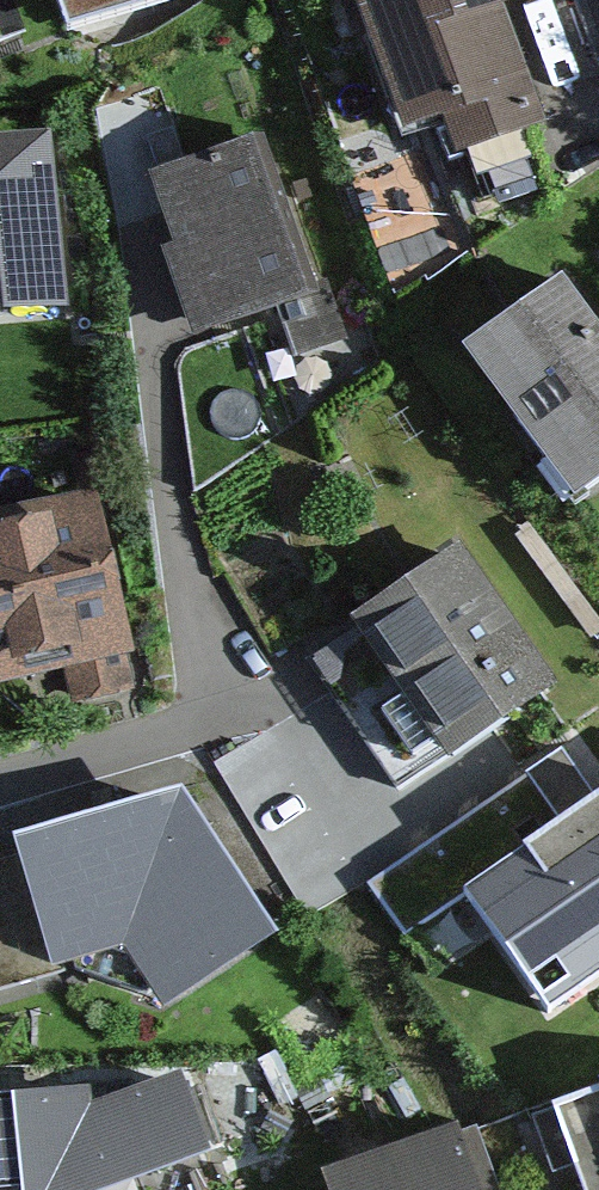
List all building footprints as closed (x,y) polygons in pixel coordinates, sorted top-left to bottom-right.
[(67,40),(182,0),(53,0),(67,40)] [(408,155),(550,108),(514,0),(357,0),(408,155)] [(273,138),(145,182),(201,343),(329,298),(273,138)] [(0,144),(0,317),(63,312),(48,140),(0,144)] [(462,366),(573,520),(598,501),(598,325),(572,287),(462,366)] [(0,534),(0,710),(135,686),(104,515),(0,534)] [(457,559),(350,638),(450,773),(557,694),(457,559)] [(559,750),(368,888),(436,980),(487,942),(550,1028),(598,992),(598,805),(559,750)] [(165,807),(0,861),(0,996),(116,963),(159,1027),(268,961),(165,807)] [(0,1110),(0,1189),(146,1189),(213,1165),(181,1079),(91,1117),(89,1100),(0,1110)] [(548,1119),(576,1189),(598,1189),(598,1097),(548,1119)] [(310,1183),(312,1189),(479,1189),(457,1131),(310,1183)]
